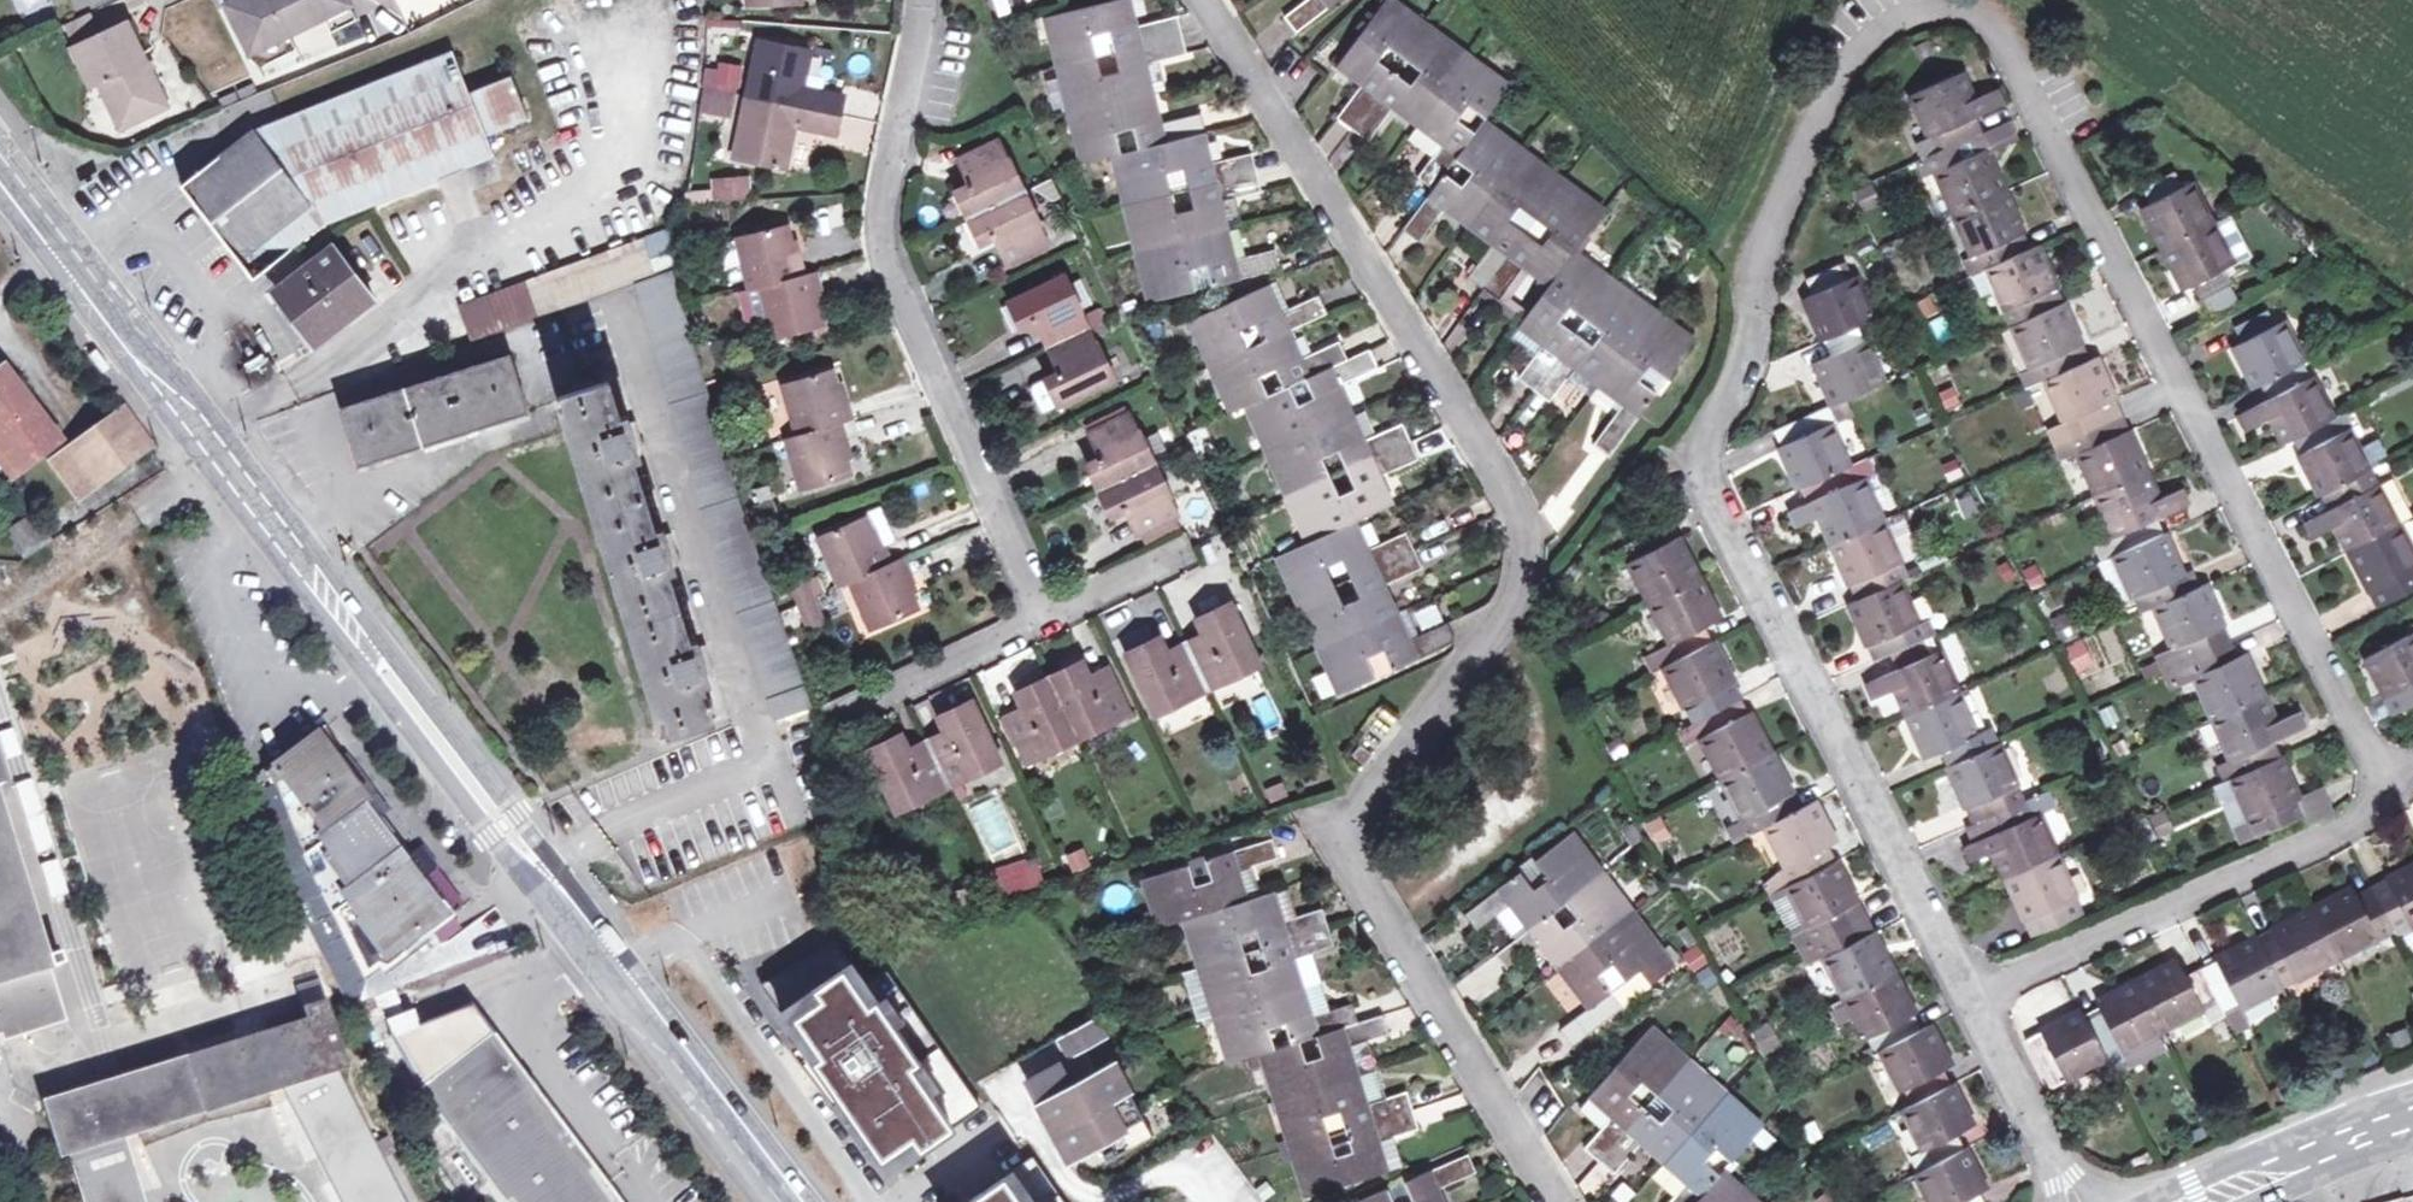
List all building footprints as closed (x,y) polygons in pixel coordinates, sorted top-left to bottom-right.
[(251,50),(349,3),(347,0),(238,0),(229,5),(251,50)] [(1278,271),(1273,250),(1231,260),(1216,200),(1259,191),(1250,153),(1208,164),(1200,133),(1204,132),(1198,113),(1157,124),(1142,62),(1184,53),(1175,16),(1143,24),(1133,26),(1127,0),(1110,0),(1045,16),(1080,162),(1112,154),(1147,301),(1193,290),(1188,269),(1206,265),(1212,286),(1278,271)] [(1133,26),(1143,24),(1137,0),(1127,0),(1133,26)] [(1284,16),(1296,31),(1337,0),(1306,0),(1284,16)] [(1484,119),(1508,87),(1391,0),(1385,0),(1337,64),(1362,82),(1337,117),(1367,140),(1393,105),(1444,143),(1418,176),(1432,188),(1402,228),(1419,241),(1445,206),(1494,243),(1469,277),(1499,299),(1524,265),(1550,284),(1520,324),(1544,343),(1518,377),(1548,400),(1574,365),(1625,402),(1593,444),(1609,455),(1656,393),(1638,380),(1647,366),(1666,379),(1694,342),(1573,252),(1603,212),(1482,122),(1474,132),(1457,119),(1466,105),(1484,119)] [(67,24),(75,43),(97,34),(89,15),(67,24)] [(97,80),(115,118),(133,110),(142,117),(166,106),(127,21),(97,34),(75,43),(71,45),(87,84),(97,80)] [(810,52),(760,40),(734,157),(785,169),(792,133),(787,132),(788,124),(834,134),(843,97),(797,87),(799,78),(805,79),(810,52)] [(253,131),(184,185),(254,277),(323,225),(380,203),(494,157),(485,135),(528,117),(511,74),(468,92),(452,50),(329,101),(253,131)] [(699,114),(737,118),(742,66),(704,63),(699,114)] [(2203,584),(2189,590),(2157,520),(2186,507),(2179,490),(2157,499),(2094,358),(2087,362),(2036,246),(2029,249),(1987,154),(1984,149),(1977,152),(1971,139),(1964,123),(2002,106),(1994,89),(1973,99),(1962,73),(1912,96),(1931,138),(1917,145),(1923,160),(1929,174),(1937,170),(1947,192),(1956,213),(1982,270),(1988,268),(2032,368),(2048,361),(2055,376),(2045,380),(2117,538),(2096,546),(2102,559),(2098,560),(2117,602),(2134,594),(2141,612),(2154,606),(2174,649),(2181,664),(2189,661),(2196,677),(2233,761),(2239,774),(2231,778),(2257,837),(2303,817),(2306,816),(2299,799),(2274,742),(2304,729),(2296,712),(2274,722),(2243,653),(2235,657),(2203,584)] [(133,110),(115,118),(119,127),(142,117),(133,110)] [(1998,127),(1971,139),(1977,152),(1984,149),(1987,154),(2005,146),(1998,127)] [(1048,243),(999,139),(958,159),(969,184),(956,190),(981,243),(994,238),(1006,263),(1048,243)] [(2192,287),(2199,301),(2241,280),(2189,180),(2181,184),(2174,171),(2142,188),(2149,201),(2139,206),(2182,291),(2192,287)] [(751,199),(749,175),(710,178),(712,202),(751,199)] [(1956,213),(1947,192),(1928,199),(1938,222),(1956,213)] [(750,288),(761,285),(774,337),(822,325),(815,291),(819,290),(814,272),(803,275),(797,255),(793,256),(785,224),(736,236),(750,288)] [(664,232),(649,237),(658,265),(669,262),(673,260),(664,232)] [(473,341),(638,281),(672,269),(669,262),(658,265),(649,237),(460,307),(473,341)] [(276,291),(316,343),(373,299),(333,247),(276,291)] [(1883,384),(1858,327),(1874,320),(1854,276),(1845,280),(1838,266),(1807,279),(1813,294),(1805,298),(1830,355),(1816,361),(1835,405),(1883,384)] [(775,717),(808,706),(788,647),(739,507),(672,269),(638,281),(676,412),(691,469),(709,531),(736,604),(775,717)] [(1113,380),(1063,275),(1009,300),(1022,329),(1034,324),(1058,372),(1030,386),(1041,412),(1113,380)] [(2241,280),(2199,301),(2207,317),(2249,295),(2241,280)] [(1277,314),(1287,309),(1274,281),(1264,285),(1277,314)] [(1277,314),(1264,285),(1189,320),(1209,366),(1245,349),(1238,331),(1255,323),(1262,342),(1325,313),(1316,295),(1287,309),(1277,314)] [(2358,448),(2347,427),(2344,428),(2338,415),(2333,418),(2281,320),(2272,324),(2266,310),(2233,328),(2241,342),(2232,347),(2254,389),(2261,385),(2268,398),(2238,413),(2247,430),(2269,419),(2282,444),(2299,435),(2306,449),(2297,454),(2318,496),(2328,491),(2335,505),(2303,522),(2311,537),(2334,527),(2376,608),(2412,588),(2412,554),(2369,470),(2358,448)] [(1245,349),(1209,366),(1231,412),(1244,405),(1267,395),(1259,377),(1274,370),(1282,388),(1289,385),(1304,378),(1346,359),(1325,313),(1262,342),(1245,349)] [(1267,395),(1244,405),(1265,450),(1349,413),(1336,384),(1375,368),(1366,350),(1346,359),(1304,378),(1313,398),(1297,404),(1289,385),(1282,388),(1267,395)] [(95,358),(110,379),(113,376),(117,373),(102,353),(95,358)] [(359,465),(528,411),(510,355),(339,410),(359,465)] [(1638,380),(1656,393),(1666,379),(1647,366),(1638,380)] [(58,440),(1,367),(0,368),(0,485),(58,440)] [(783,383),(798,435),(787,438),(802,490),(849,476),(840,441),(844,440),(839,422),(850,419),(845,400),(842,402),(832,369),(783,383)] [(558,396),(662,734),(713,719),(702,682),(712,678),(702,647),(692,650),(667,570),(677,567),(668,535),(657,538),(632,457),(643,454),(633,422),(622,424),(609,381),(558,396)] [(1775,432),(1800,490),(1815,483),(1821,497),(1791,510),(1799,527),(1820,518),(1857,599),(1850,602),(1875,661),(1890,655),(1897,669),(1867,682),(1875,699),(1897,689),(1927,758),(1942,752),(1974,824),(1989,817),(1996,832),(1966,845),(1974,861),(1995,852),(2032,937),(2081,915),(2037,814),(2030,799),(2022,802),(1990,730),(1975,737),(1937,650),(1929,654),(1898,581),(1905,577),(1861,479),(1854,482),(1828,424),(1836,421),(1830,407),(1775,432)] [(1128,412),(1086,433),(1098,458),(1086,464),(1111,517),(1124,511),(1135,536),(1177,516),(1128,412)] [(126,413),(90,440),(113,470),(149,443),(126,413)] [(1349,413),(1265,450),(1286,496),(1330,476),(1322,457),(1338,451),(1346,469),(1407,441),(1399,424),(1362,442),(1349,413)] [(2378,438),(2358,448),(2369,470),(2390,460),(2378,438)] [(79,496),(113,470),(90,440),(56,466),(79,496)] [(1330,476),(1286,496),(1306,541),(1352,521),(1390,504),(1376,476),(1415,458),(1407,441),(1346,469),(1354,488),(1338,495),(1330,476)] [(48,539),(34,516),(6,532),(21,556),(48,539)] [(866,518),(820,536),(839,584),(850,580),(871,630),(917,610),(905,578),(908,576),(900,559),(890,563),(882,546),(878,547),(866,518)] [(1352,521),(1306,541),(1276,554),(1296,603),(1333,586),(1325,566),(1341,559),(1349,579),(1412,550),(1404,533),(1366,551),(1352,521)] [(1664,666),(1693,722),(1676,732),(1683,746),(1700,736),(1743,818),(1750,833),(1764,826),(1785,868),(1778,871),(1788,889),(1805,923),(1807,926),(1815,943),(1873,1053),(1881,1048),(1910,1104),(1902,1109),(1923,1149),(1910,1155),(1917,1172),(1915,1173),(1930,1201),(1984,1201),(1978,1191),(1984,1188),(1955,1133),(1970,1125),(1942,1070),(1949,1065),(1928,1024),(1920,1028),(1826,846),(1834,842),(1812,801),(1798,809),(1703,626),(1718,619),(1676,537),(1668,541),(1661,526),(1630,542),(1636,557),(1630,561),(1680,658),(1664,666)] [(1333,586),(1296,603),(1316,647),(1394,612),(1382,584),(1419,567),(1412,550),(1349,579),(1358,597),(1341,604),(1333,586)] [(792,592),(806,586),(799,568),(785,575),(792,592)] [(184,594),(257,791),(272,784),(267,768),(316,731),(299,706),(272,722),(258,693),(237,635),(199,584),(184,594)] [(792,592),(802,615),(816,609),(806,586),(792,592)] [(1256,661),(1229,604),(1195,620),(1202,635),(1166,652),(1159,637),(1125,653),(1151,710),(1184,695),(1187,701),(1226,684),(1223,676),(1256,661)] [(1406,640),(1416,636),(1403,608),(1394,612),(1406,640)] [(823,625),(816,609),(802,615),(809,631),(823,625)] [(2062,641),(2079,633),(2069,610),(2052,618),(2062,641)] [(1394,612),(1316,647),(1338,693),(1375,677),(1366,657),(1382,651),(1391,669),(1453,642),(1444,623),(1416,636),(1406,640),(1394,612)] [(2363,656),(2385,699),(2394,695),(2402,709),(2412,703),(2412,631),(2363,656)] [(2064,648),(2076,676),(2097,666),(2085,639),(2064,648)] [(2154,658),(2161,674),(2165,672),(2181,664),(2174,649),(2154,658)] [(1366,657),(1375,677),(1391,669),(1382,651),(1366,657)] [(1082,661),(1014,693),(1022,709),(1003,716),(1025,765),(1047,756),(1043,749),(1108,718),(1111,725),(1130,716),(1106,667),(1089,676),(1082,661)] [(2181,664),(2165,672),(2172,687),(2196,677),(2189,661),(2181,664)] [(971,701),(936,717),(943,732),(908,749),(900,734),(866,750),(893,807),(927,790),(930,797),(969,779),(966,772),(998,757),(971,701)] [(323,725),(316,731),(267,768),(272,784),(257,791),(300,907),(332,970),(344,995),(400,953),(403,957),(411,952),(407,947),(452,913),(436,892),(411,859),(390,832),(342,769),(329,751),(335,747),(323,725)] [(1363,764),(1371,754),(1361,745),(1352,755),(1363,764)] [(2223,782),(2231,778),(2239,774),(2233,761),(2217,767),(2223,782)] [(2321,788),(2299,799),(2306,816),(2303,817),(2306,823),(2331,811),(2321,788)] [(2045,792),(2030,799),(2037,814),(2052,807),(2045,792)] [(16,1027),(17,1032),(65,1017),(0,808),(0,1032),(16,1027)] [(1646,824),(1654,843),(1671,836),(1662,817),(1646,824)] [(1734,841),(1750,833),(1743,818),(1727,827),(1734,841)] [(1530,856),(1514,867),(1519,873),(1464,914),(1475,929),(1495,913),(1511,901),(1531,928),(1515,939),(1495,955),(1506,969),(1541,943),(1590,1006),(1560,1029),(1571,1044),(1621,1006),(1610,992),(1596,974),(1610,962),(1625,981),(1640,970),(1651,984),(1673,967),(1570,833),(1535,861),(1530,856)] [(1184,918),(1228,1061),(1260,1052),(1303,1194),(1384,1170),(1375,1141),(1416,1128),(1404,1092),(1383,1098),(1364,1103),(1355,1075),(1346,1046),(1387,1034),(1380,1015),(1356,1022),(1350,1003),(1309,1016),(1292,958),(1331,946),(1320,909),(1280,921),(1270,892),(1245,899),(1235,870),(1275,857),(1270,838),(1204,858),(1210,879),(1193,884),(1186,865),(1143,878),(1158,926),(1184,918)] [(1064,855),(1071,873),(1089,867),(1082,848),(1064,855)] [(1036,857),(992,865),(998,893),(1041,885),(1036,857)] [(2356,896),(2352,889),(2186,976),(2178,961),(2096,1003),(2100,1010),(2086,1017),(2083,1010),(2026,1040),(2050,1087),(2202,1008),(2210,1023),(2405,921),(2409,929),(2412,927),(2412,867),(2356,896)] [(454,911),(464,903),(439,869),(429,876),(454,911)] [(1805,923),(1788,889),(1771,898),(1789,931),(1805,923)] [(1511,901),(1495,913),(1515,939),(1531,928),(1511,901)] [(1815,943),(1807,926),(1791,935),(1799,951),(1815,943)] [(834,940),(761,983),(801,1040),(802,1042),(809,1037),(821,1054),(805,1066),(832,1102),(839,1096),(890,1168),(981,1106),(886,970),(864,983),(834,940)] [(1691,972),(1708,964),(1700,945),(1683,953),(1691,972)] [(1610,992),(1625,981),(1610,962),(1596,974),(1610,992)] [(1805,971),(1821,1006),(1838,999),(1821,964),(1805,971)] [(1562,1011),(1577,1004),(1561,973),(1546,980),(1562,1011)] [(393,989),(373,997),(383,1017),(402,1009),(393,989)] [(58,1155),(68,1154),(83,1201),(143,1201),(122,1136),(282,1087),(340,1201),(404,1201),(337,1070),(344,1068),(324,1001),(301,1007),(306,1021),(106,1082),(102,1072),(90,1075),(93,1085),(41,1101),(58,1155)] [(470,1003),(390,1033),(417,1085),(436,1115),(502,1201),(619,1201),(470,1003)] [(1060,1039),(1070,1056),(1103,1037),(1094,1020),(1060,1039)] [(1721,1172),(1719,1174),(1703,1161),(1715,1147),(1730,1161),(1761,1126),(1649,1027),(1590,1094),(1614,1115),(1601,1129),(1585,1147),(1614,1172),(1642,1141),(1687,1181),(1669,1201),(1755,1201),(1721,1172)] [(802,1042),(801,1040),(791,1047),(805,1066),(821,1054),(809,1037),(802,1042)] [(1097,1141),(1141,1117),(1113,1066),(1039,1106),(1067,1157),(1097,1141)] [(1373,1069),(1355,1075),(1364,1103),(1383,1098),(1373,1069)] [(1614,1115),(1590,1094),(1578,1107),(1601,1129),(1614,1115)] [(1151,1135),(1141,1117),(1097,1141),(1107,1159),(1151,1135)] [(1435,1188),(1474,1171),(1466,1153),(1403,1181),(1412,1201),(1411,1201),(1441,1201),(1435,1188)] [(1032,1156),(965,1201),(1064,1201),(1032,1156)] [(1387,1188),(1393,1201),(1411,1201),(1412,1201),(1403,1181),(1387,1188)] [(1387,1188),(1355,1201),(1393,1201),(1387,1188)]
